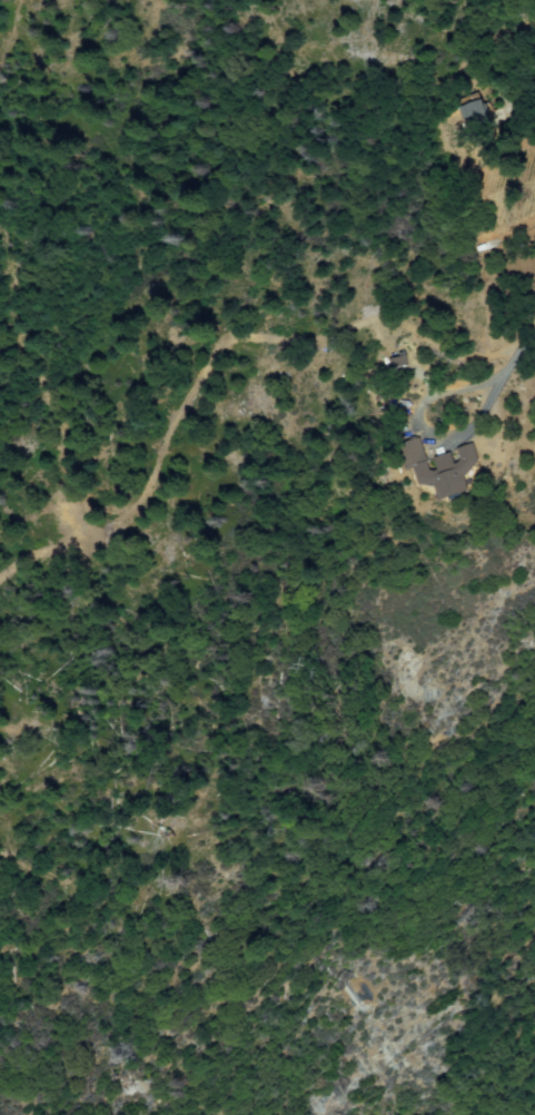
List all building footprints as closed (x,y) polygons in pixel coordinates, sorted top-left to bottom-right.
[(463,102),(479,97),(495,140),(478,147),(463,102)] [(400,442),(419,435),(432,472),(443,468),(438,457),(450,453),(454,465),(462,462),(457,448),(473,443),(479,463),(465,474),(470,489),(446,497),(443,486),(420,481),(416,470),(408,468),(400,442)]
